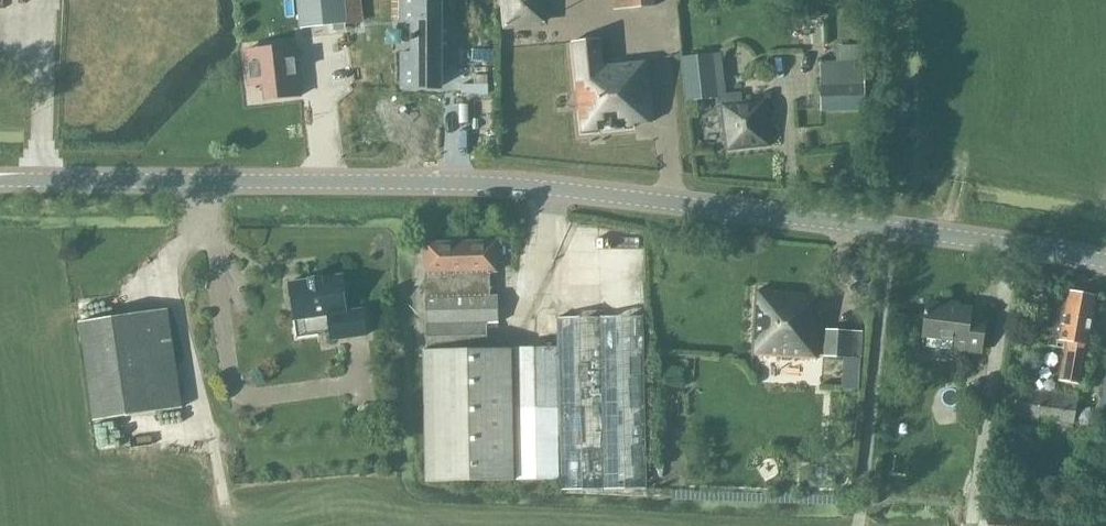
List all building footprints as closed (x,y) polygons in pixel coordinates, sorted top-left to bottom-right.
[(301,28),(346,24),(344,0),(298,0),(301,28)] [(439,66),(439,53),(452,53),(452,22),(439,22),(439,0),(403,0),(403,22),(415,22),(415,35),(412,35),(412,40),(415,40),(415,53),(404,53),(404,88),(439,88),(439,66)] [(557,9),(569,9),(569,0),(557,0),(557,9)] [(655,8),(654,0),(627,0),(628,10),(655,8)] [(490,49),(505,49),(504,6),(489,6),(490,49)] [(571,43),(580,136),(636,131),(635,123),(651,122),(645,60),(602,64),(600,40),(571,43)] [(250,64),(245,65),(246,66),(245,66),(248,84),(248,87),(263,85),(265,99),(301,95),(294,45),(293,45),(263,49),(262,49),(248,51),(250,64)] [(714,54),(682,57),(687,101),(718,98),(714,54)] [(836,62),(820,62),(821,111),(866,110),(864,61),(836,62)] [(475,62),(477,133),(502,132),(500,62),(475,62)] [(726,152),(770,147),(765,102),(721,106),(726,152)] [(496,241),(422,243),(424,351),(487,348),(487,324),(499,323),(498,297),(491,297),(490,273),(497,273),(496,241)] [(632,242),(632,273),(647,273),(646,241),(632,242)] [(336,340),(369,333),(363,307),(350,310),(342,275),(322,279),(322,278),(309,281),(309,282),(289,287),(297,323),(330,316),(336,340)] [(752,357),(817,361),(820,315),(816,314),(817,294),(757,290),(752,357)] [(1054,317),(1050,338),(1067,341),(1060,381),(1081,384),(1097,297),(1067,291),(1066,295),(1062,299),(1059,302),(1057,307),(1055,311),(1054,317)] [(953,350),(980,354),(984,319),(970,317),(971,307),(928,302),(924,338),(954,342),(953,350)] [(181,407),(167,308),(79,321),(94,420),(181,407)] [(487,348),(424,351),(427,482),(516,481),(561,479),(561,490),(646,488),(643,315),(557,317),(558,346),(499,348),(487,348)] [(824,355),(861,358),(863,331),(826,329),(824,355)] [(1000,415),(1049,423),(1072,426),(1072,424),(1076,398),(1004,386),(1000,415)] [(1072,424),(1072,426),(1049,423),(1046,438),(1071,442),(1074,424),(1072,424)]
